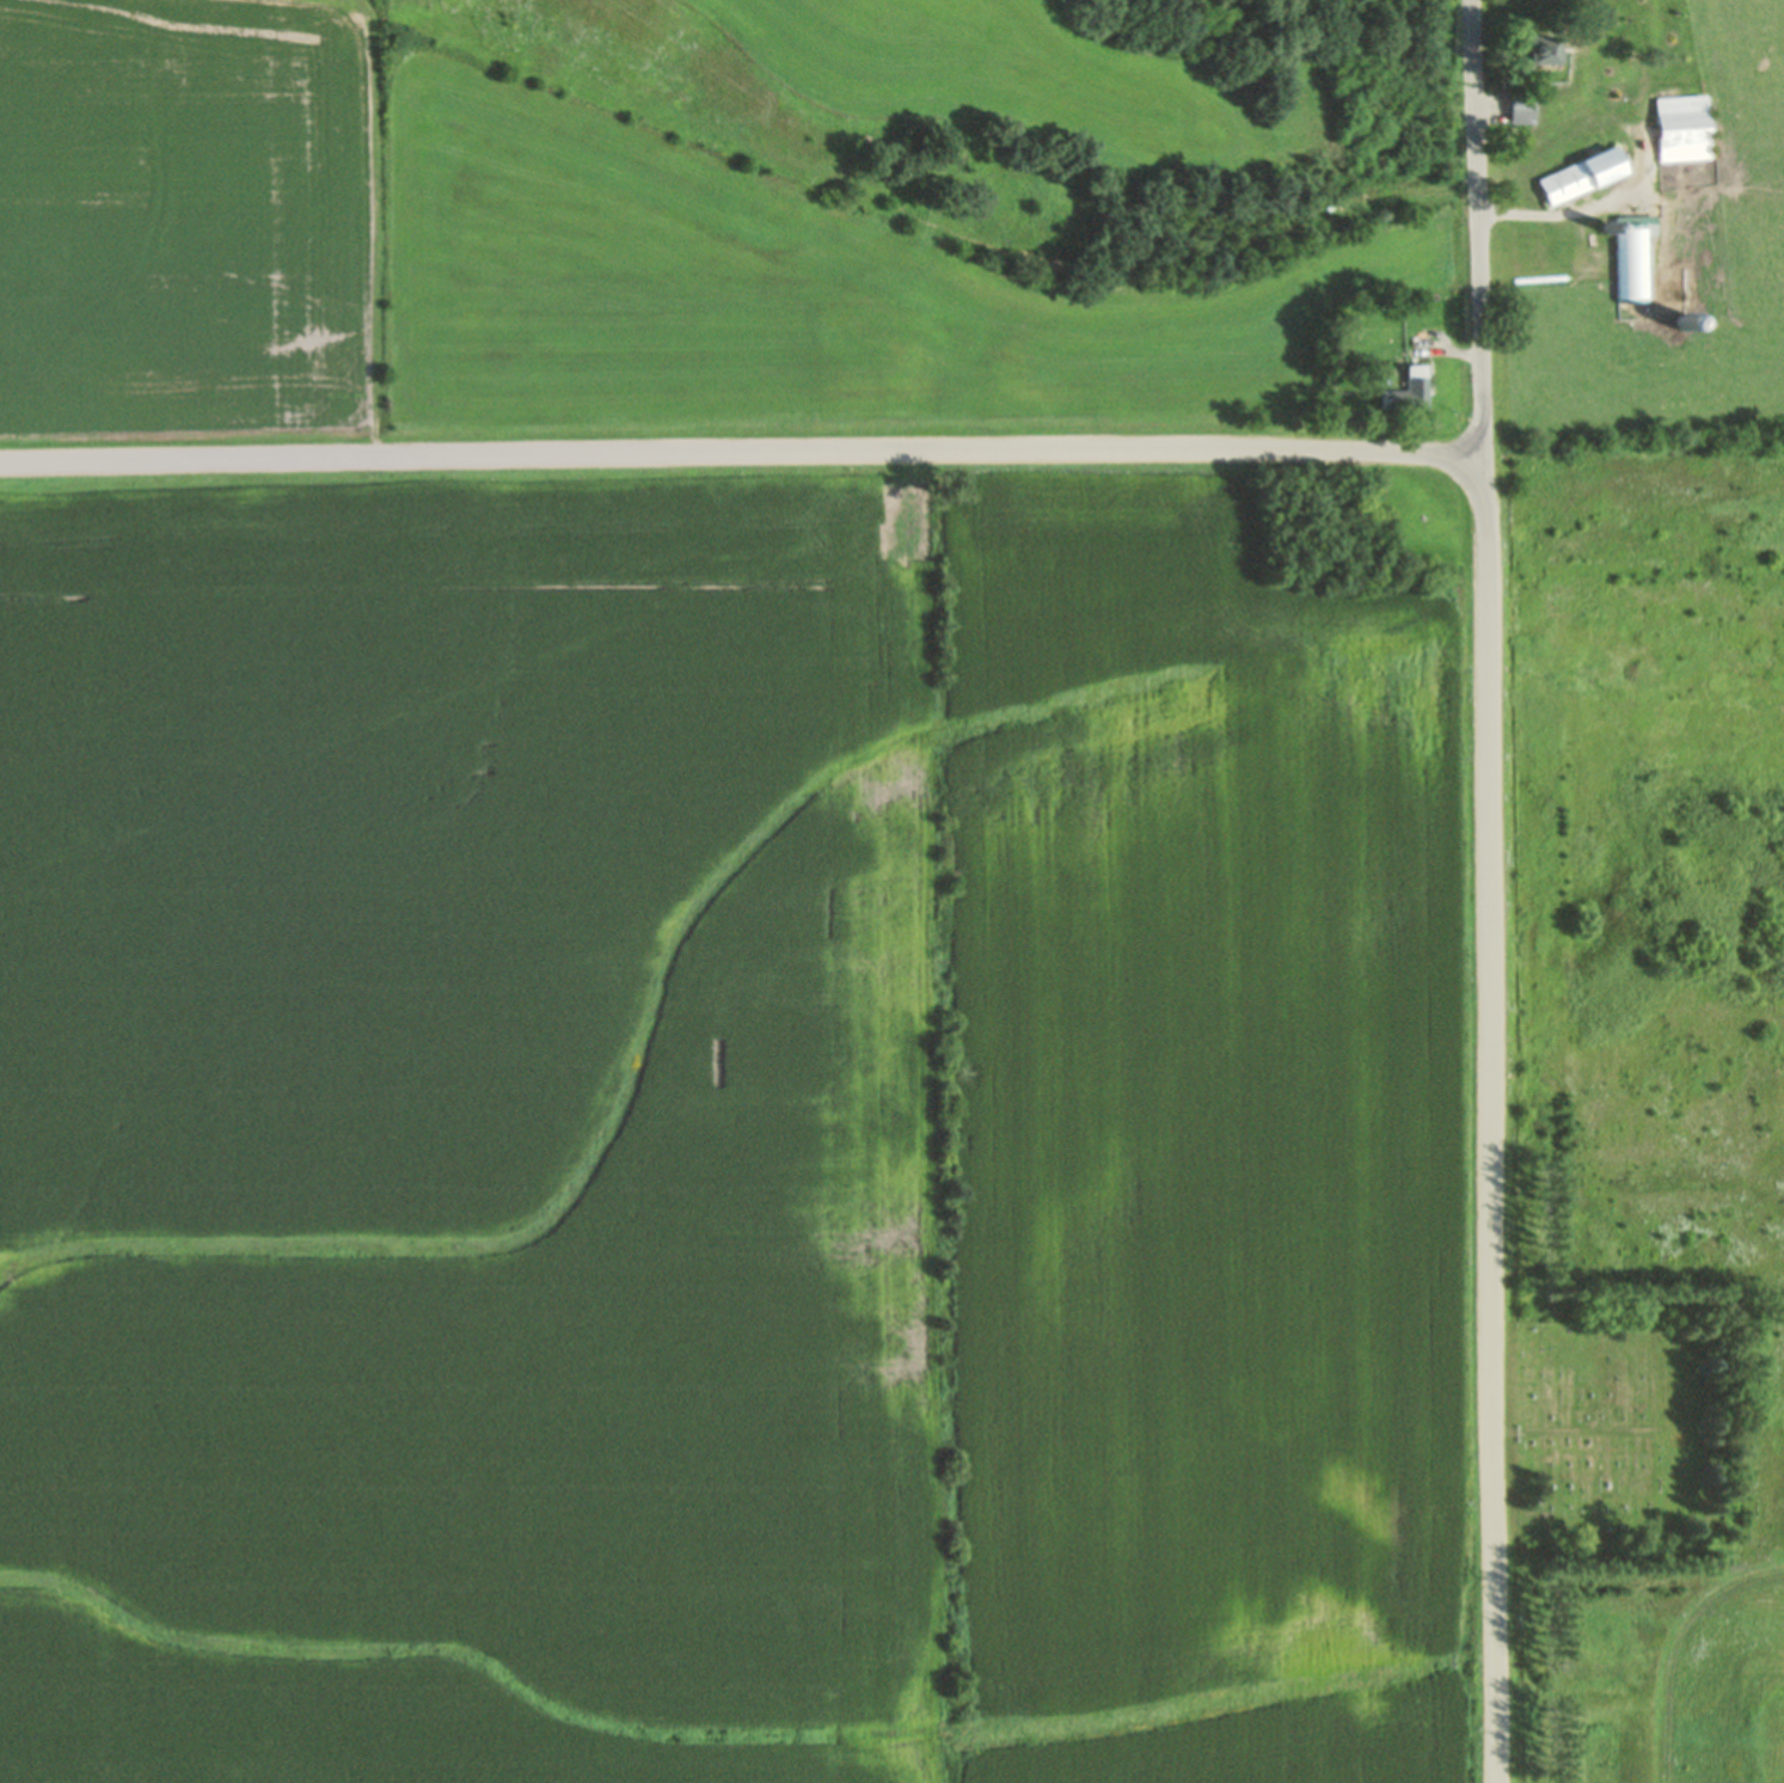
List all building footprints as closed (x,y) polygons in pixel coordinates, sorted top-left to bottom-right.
[(1519,33),(1553,35),(1552,63),(1519,62),(1519,33)] [(1510,90),(1508,123),(1531,124),(1533,91),(1510,90)] [(1656,97),(1661,161),(1710,158),(1705,94),(1656,97)] [(1610,146),(1537,179),(1550,207),(1623,173),(1610,146)] [(1617,222),(1620,320),(1650,319),(1648,233),(1655,233),(1655,221),(1617,222)] [(1424,364),(1426,408),(1380,408),(1380,391),(1405,391),(1405,364),(1424,364)]
